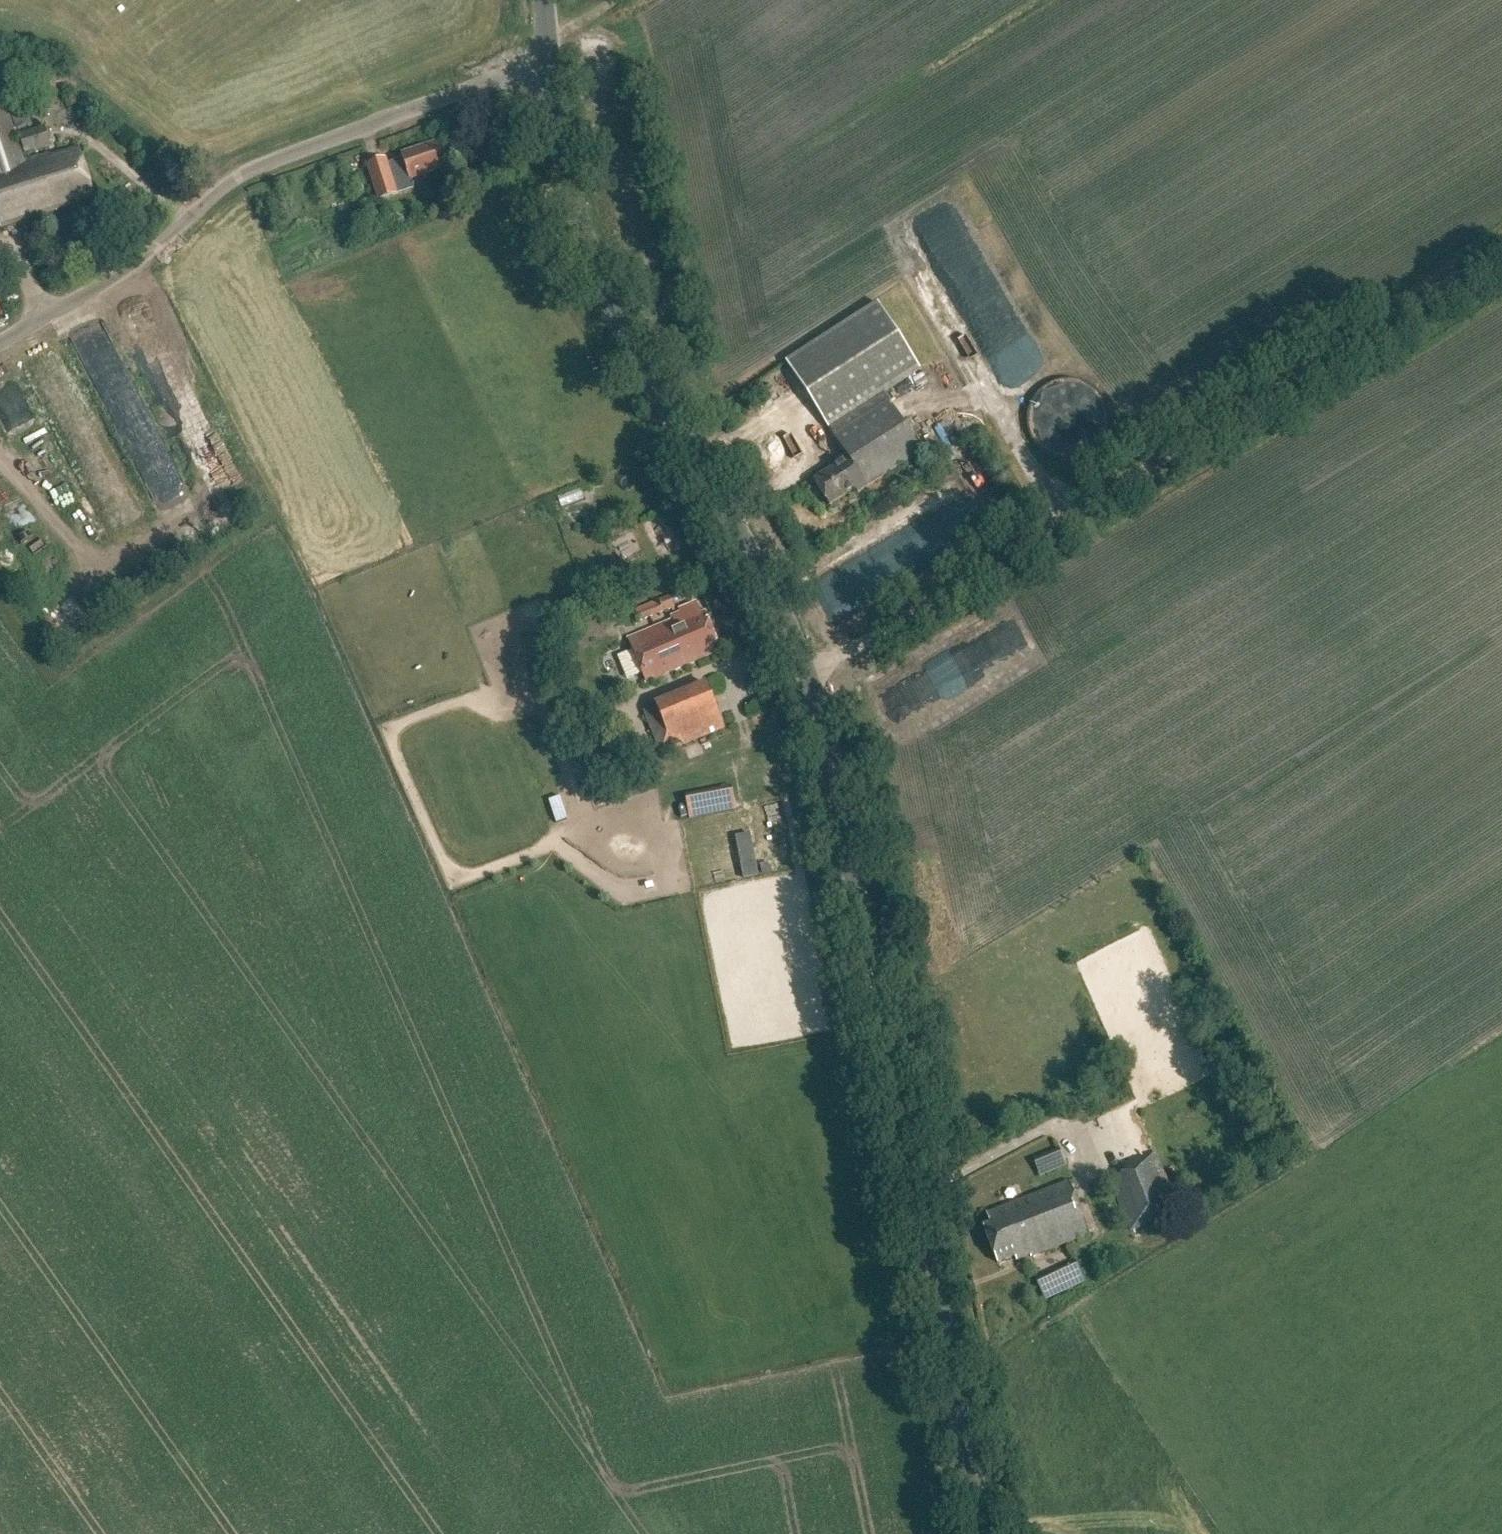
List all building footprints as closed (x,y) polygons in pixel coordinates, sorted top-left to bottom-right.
[(4,97),(16,132),(30,128),(18,93),(4,97)] [(32,160),(31,158),(21,160),(0,96),(0,225),(1,227),(78,205),(77,200),(94,195),(79,149),(50,157),(50,155),(32,160)] [(19,136),(25,154),(51,146),(45,128),(19,136)] [(386,158),(366,165),(378,201),(414,189),(411,180),(445,169),(437,142),(402,153),(403,158),(388,163),(386,158)] [(12,302),(0,302),(0,321),(13,321),(12,302)] [(846,457),(813,479),(830,506),(859,487),(861,490),(922,452),(881,389),(918,365),(878,302),(784,362),(827,429),(829,427),(846,457)] [(933,370),(919,376),(923,388),(938,383),(933,370)] [(1030,404),(1027,417),(1028,430),(1033,442),(1041,451),(1052,458),(1064,461),(1077,460),(1089,456),(1099,447),(1106,437),(1109,424),(1108,411),(1104,399),(1095,390),(1084,383),(1072,380),(1059,381),(1047,385),(1037,393),(1030,404)] [(19,530),(40,524),(35,504),(14,510),(19,530)] [(634,615),(638,626),(677,612),(672,597),(659,602),(661,605),(634,615)] [(713,647),(719,645),(706,614),(688,621),(675,617),(629,636),(648,682),(666,675),(665,672),(715,652),(713,647)] [(642,711),(658,755),(725,730),(707,681),(654,701),(655,705),(642,711)] [(600,758),(607,777),(618,773),(610,754),(600,758)] [(759,878),(751,834),(735,837),(743,880),(759,878)] [(1105,1171),(1128,1231),(1186,1209),(1163,1149),(1105,1171)] [(1036,1159),(1044,1176),(1063,1167),(1055,1150),(1036,1159)] [(986,1221),(979,1224),(993,1261),(1011,1254),(1012,1258),(1026,1253),(1027,1255),(1085,1232),(1064,1178),(982,1210),(986,1221)] [(1046,1272),(1051,1284),(1085,1268),(1080,1257),(1046,1272)]
